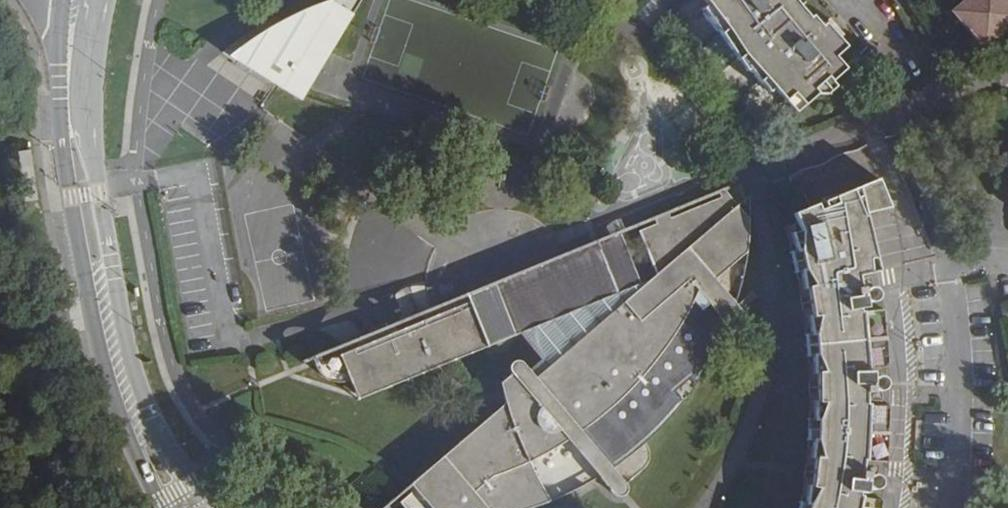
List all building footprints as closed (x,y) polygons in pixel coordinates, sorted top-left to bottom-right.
[(301,101),(349,23),(351,11),(336,2),(329,0),(318,4),(307,9),(286,19),(269,28),(252,38),(238,47),(228,56),(252,70),(276,85),(276,86),(301,101)] [(795,113),(850,65),(839,53),(850,44),(823,9),(815,14),(805,0),(711,0),(713,3),(707,7),(753,67),(759,63),(795,113)] [(975,60),(1007,32),(1007,0),(967,0),(953,12),(968,29),(961,35),(960,42),(975,60)] [(883,176),(836,194),(838,202),(796,218),(800,234),(795,235),(805,278),(799,279),(803,294),(811,294),(814,318),(808,318),(811,340),(815,341),(817,359),(811,359),(813,381),(819,380),(819,406),(813,406),(812,433),(818,434),(815,463),(811,492),(804,491),(801,507),(881,507),(882,502),(868,500),(872,469),(889,470),(893,413),(876,411),(877,374),(892,374),(888,316),(873,317),(868,281),(882,277),(871,228),(900,216),(883,176)] [(399,495),(389,503),(393,507),(545,507),(571,497),(611,475),(655,438),(680,411),(700,383),(727,341),(739,309),(747,281),(751,262),(750,230),(719,192),(630,229),(650,284),(634,291),(614,236),(464,300),(468,308),(309,373),(314,381),(319,386),(325,389),(330,392),(337,393),(347,390),(354,405),(516,342),(536,366),(524,375),(521,372),(496,391),(503,414),(412,483),(410,485),(399,495)]
